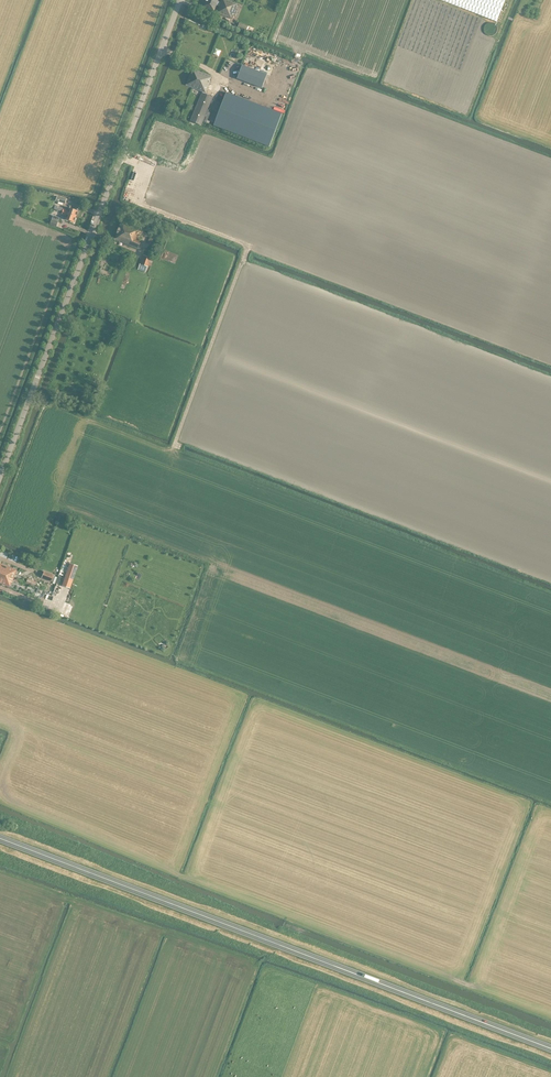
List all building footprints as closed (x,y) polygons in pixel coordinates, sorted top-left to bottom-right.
[(238,4),(228,0),(222,0),(221,4),(218,3),(219,0),(206,0),(204,6),(214,11),(217,5),(220,6),(217,13),(231,19),(233,14),(234,14),(238,4)] [(497,22),(505,0),(441,0),(497,22)] [(497,30),(497,29),(496,27),(495,25),(494,25),(493,24),(491,24),(490,24),(489,24),(488,24),(486,26),(485,27),(485,28),(484,30),(484,32),(485,33),(485,34),(486,35),(487,35),(488,36),(489,36),(491,36),(492,36),(493,36),(495,35),(496,34),(496,33),(497,32),(497,30)] [(251,65),(261,69),(262,64),(259,63),(260,59),(257,58),(256,60),(254,59),(251,65)] [(243,64),(238,77),(263,86),(268,73),(243,64)] [(210,81),(212,76),(193,69),(186,85),(203,92),(191,121),(201,125),(213,97),(205,94),(211,81),(210,81)] [(226,95),(214,128),(270,149),(282,116),(226,95)] [(53,202),(67,205),(68,198),(55,195),(53,202)] [(56,205),(55,209),(62,212),(62,211),(76,217),(79,211),(70,207),(69,211),(62,208),(56,205)] [(76,217),(62,211),(62,212),(55,209),(53,214),(58,217),(60,214),(66,216),(65,219),(74,222),(76,217)] [(142,240),(137,238),(139,233),(138,233),(140,228),(122,221),(115,239),(139,248),(142,240)] [(151,266),(154,258),(143,255),(138,269),(145,272),(148,265),(151,266)] [(13,579),(17,570),(0,563),(0,573),(13,579)] [(77,565),(70,563),(62,585),(69,588),(77,565)] [(54,575),(44,571),(41,577),(52,581),(54,575)] [(0,573),(0,583),(9,586),(11,582),(12,582),(13,579),(0,573)] [(35,586),(36,582),(31,580),(33,577),(28,575),(26,583),(35,586)]
